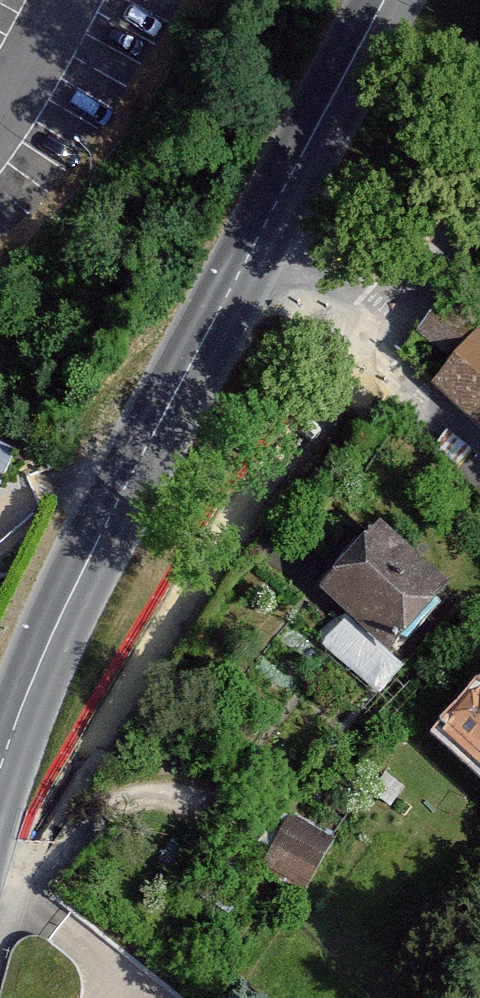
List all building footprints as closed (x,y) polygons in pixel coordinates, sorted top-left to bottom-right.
[(446,308),(422,334),(453,363),(436,381),(479,422),(479,339),(446,308)] [(380,527),(321,589),(385,649),(444,587),(380,527)] [(446,737),(479,768),(479,700),(446,737)] [(329,841),(289,820),(263,868),(303,889),(329,841)]
